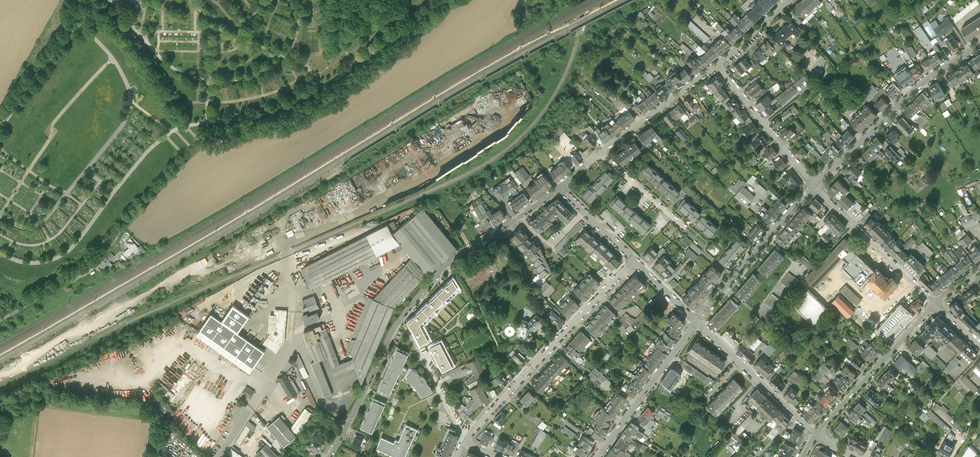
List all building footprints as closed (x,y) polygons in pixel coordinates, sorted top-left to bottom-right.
[(749,14),(756,21),(768,9),(759,0),(758,0),(746,11),(749,14)] [(768,9),(770,7),(771,7),(773,5),(776,2),(774,0),(759,0),(768,9)] [(801,1),(811,11),(813,9),(815,7),(816,9),(818,7),(817,5),(819,3),(822,5),(824,3),(823,1),(821,0),(802,0),(801,1)] [(826,0),(821,0),(823,1),(824,3),(830,12),(834,10),(828,2),(826,0)] [(961,11),(953,17),(952,15),(949,18),(950,20),(951,19),(955,23),(965,15),(979,3),(977,0),(975,0),(962,11),(961,11)] [(797,5),(795,7),(804,17),(811,11),(801,1),(799,3),(799,2),(796,4),(797,5)] [(923,1),(918,6),(919,6),(923,13),(928,10),(923,1)] [(915,9),(919,16),(923,13),(919,6),(915,9)] [(647,7),(639,12),(642,16),(645,14),(644,13),(649,10),(647,7)] [(805,18),(804,17),(795,7),(794,7),(790,10),(791,10),(790,11),(797,18),(801,22),(803,24),(807,20),(805,18)] [(734,14),(732,16),(746,31),(751,26),(744,19),(740,22),(740,21),(740,20),(734,14)] [(749,14),(744,19),(751,26),(756,21),(749,14)] [(930,23),(938,36),(954,26),(950,20),(949,18),(947,15),(941,20),(943,23),(939,25),(935,20),(930,23)] [(729,19),(736,26),(734,28),(740,36),(746,31),(732,16),(729,19)] [(797,18),(795,21),(801,27),(804,25),(803,24),(801,22),(797,18)] [(686,25),(705,42),(709,38),(690,20),(686,25)] [(788,43),(784,39),(790,34),(790,33),(792,31),(796,35),(801,31),(790,20),(773,36),(778,42),(783,47),(788,43)] [(729,33),(728,33),(724,29),(716,21),(713,25),(722,34),(723,33),(725,36),(723,37),(730,45),(735,40),(729,33)] [(979,31),(979,29),(974,21),(962,29),(968,39),(979,31)] [(734,28),(730,31),(730,30),(727,27),(726,26),(725,27),(726,27),(724,29),(728,33),(729,33),(735,40),(740,36),(734,28)] [(916,28),(914,30),(919,38),(921,40),(924,45),(930,41),(920,26),(916,28)] [(948,51),(951,49),(945,41),(944,39),(942,41),(938,36),(936,38),(939,43),(942,47),(944,45),(948,51)] [(953,36),(945,41),(951,49),(959,44),(953,36)] [(718,54),(730,45),(723,37),(711,47),(718,54)] [(940,51),(936,44),(939,43),(936,38),(930,41),(934,49),(942,60),(948,56),(943,49),(940,51)] [(768,55),(774,49),(775,49),(771,45),(768,41),(766,42),(765,42),(764,42),(763,43),(763,44),(763,45),(761,47),(768,55)] [(774,42),(771,45),(775,49),(774,49),(776,51),(780,48),(776,44),(774,42)] [(682,43),(680,46),(689,54),(692,51),(682,43)] [(696,48),(701,53),(700,54),(699,55),(700,56),(707,63),(712,58),(701,47),(698,44),(696,47),(696,48)] [(711,47),(708,50),(707,49),(707,48),(703,44),(701,47),(712,58),(718,54),(711,47)] [(903,46),(911,58),(917,54),(911,46),(907,46),(906,44),(903,46)] [(762,60),(768,55),(761,47),(755,52),(755,53),(762,60)] [(930,56),(928,57),(934,66),(942,60),(934,49),(928,53),(930,56)] [(927,70),(934,66),(928,57),(924,51),(922,53),(926,59),(921,62),(927,70)] [(762,60),(755,53),(752,55),(760,63),(762,60)] [(700,56),(696,59),(702,67),(707,63),(700,56)] [(695,72),(702,67),(696,59),(695,58),(692,60),(691,57),(686,61),(695,72)] [(743,60),(739,62),(745,70),(751,66),(748,62),(745,58),(744,58),(743,59),(743,60)] [(967,62),(975,73),(976,75),(978,78),(979,77),(979,74),(977,70),(975,68),(978,66),(973,58),(967,62)] [(740,75),(745,70),(739,62),(736,66),(735,66),(734,66),(734,67),(737,71),(740,75)] [(908,65),(911,69),(916,77),(922,74),(921,71),(922,71),(918,64),(916,65),(913,62),(908,65)] [(974,74),(975,73),(967,62),(954,70),(960,79),(962,82),(963,81),(963,82),(975,74),(974,74)] [(898,78),(905,86),(909,83),(909,82),(903,74),(908,71),(905,67),(895,73),(898,78)] [(676,69),(674,70),(682,81),(690,76),(684,68),(679,72),(676,69)] [(908,71),(903,74),(909,82),(916,77),(911,69),(908,71)] [(675,87),(682,81),(674,70),(667,75),(668,77),(675,87)] [(955,82),(960,79),(954,70),(946,76),(952,85),(955,83),(955,82)] [(648,73),(646,71),(642,74),(644,76),(644,77),(649,82),(654,77),(649,72),(648,73)] [(804,75),(799,79),(795,83),(792,84),(798,91),(801,95),(813,85),(804,75)] [(711,93),(713,91),(720,86),(722,84),(720,81),(716,76),(708,82),(706,84),(709,88),(708,89),(711,93)] [(668,92),(675,87),(668,77),(665,79),(667,82),(663,85),(668,92)] [(749,89),(751,92),(760,85),(756,80),(752,83),(747,87),(747,88),(748,89),(749,89)] [(783,87),(786,90),(792,84),(790,81),(783,87)] [(893,81),(889,86),(897,95),(901,90),(894,82),(893,81)] [(937,81),(929,87),(937,99),(939,98),(939,97),(943,95),(945,94),(942,88),(939,84),(937,81)] [(510,98),(514,97),(515,99),(525,95),(519,82),(503,89),(506,94),(508,93),(510,98)] [(781,87),(777,83),(773,86),(776,91),(781,87)] [(798,91),(792,84),(786,90),(776,97),(778,100),(782,104),(798,91)] [(873,96),(879,91),(872,84),(867,89),(868,90),(865,93),(867,95),(865,97),(869,101),(874,97),(873,96)] [(660,98),(668,92),(663,85),(655,90),(660,98)] [(763,89),(760,85),(751,92),(753,95),(753,96),(754,96),(755,96),(760,93),(764,90),(763,89)] [(723,90),(720,86),(713,91),(717,96),(714,97),(717,102),(720,100),(727,94),(724,90),(723,90)] [(893,98),(897,95),(889,86),(885,89),(890,94),(893,98)] [(885,89),(883,87),(881,89),(883,91),(887,96),(890,94),(885,89)] [(639,95),(643,100),(646,97),(645,97),(646,96),(639,89),(636,91),(639,95)] [(655,90),(652,93),(649,89),(648,89),(645,91),(648,95),(654,103),(660,98),(655,90)] [(922,92),(913,101),(919,108),(929,99),(922,92)] [(722,103),(722,102),(729,97),(727,94),(720,100),(717,102),(719,104),(722,103)] [(648,95),(646,97),(643,100),(649,107),(654,103),(648,95)] [(756,104),(761,110),(768,104),(772,101),(767,95),(756,104)] [(689,96),(683,101),(689,108),(690,108),(693,112),(700,107),(696,102),(697,101),(694,98),(692,99),(689,96)] [(724,106),(726,104),(726,103),(731,100),(729,97),(722,102),(722,103),(724,106)] [(740,106),(733,97),(731,100),(726,103),(726,104),(733,112),(738,108),(740,106)] [(770,106),(778,100),(776,97),(772,101),(768,104),(770,106)] [(889,104),(883,97),(876,103),(883,110),(889,104)] [(639,103),(637,104),(635,105),(639,109),(640,108),(643,112),(649,107),(643,100),(639,103)] [(961,105),(958,100),(952,104),(955,108),(958,106),(959,107),(961,105)] [(916,111),(919,108),(913,101),(904,110),(914,121),(920,116),(916,111)] [(624,114),(623,115),(623,116),(629,111),(624,105),(622,107),(620,104),(617,107),(624,114)] [(774,111),(770,106),(768,104),(761,110),(766,117),(774,111)] [(793,104),(781,114),(785,118),(792,112),(794,115),(799,111),(793,104)] [(678,105),(669,112),(676,119),(681,115),(683,117),(687,115),(678,105)] [(867,105),(850,121),(860,131),(877,115),(867,105)] [(740,111),(738,108),(733,112),(736,116),(740,122),(741,123),(744,120),(749,117),(743,109),(740,111)] [(629,111),(623,116),(629,123),(635,118),(632,115),(633,114),(632,113),(631,114),(629,111)] [(677,121),(676,119),(669,112),(662,117),(670,127),(677,121)] [(623,127),(629,123),(623,116),(623,115),(620,117),(618,119),(617,120),(623,127)] [(744,120),(748,125),(753,122),(749,117),(744,120)] [(777,117),(771,122),(774,127),(775,126),(776,127),(780,124),(779,123),(781,121),(777,117)] [(902,117),(896,123),(903,131),(902,131),(905,134),(906,133),(907,135),(913,129),(911,126),(902,117)] [(609,121),(612,124),(618,131),(623,127),(617,120),(615,122),(612,119),(612,118),(611,119),(611,120),(609,121)] [(460,119),(445,126),(445,125),(440,128),(446,140),(461,132),(459,128),(463,125),(460,119)] [(843,128),(848,124),(844,119),(841,122),(842,123),(840,125),(843,128)] [(612,136),(618,131),(612,124),(610,125),(608,122),(604,125),(607,128),(606,129),(612,136)] [(758,129),(753,122),(748,125),(743,129),(745,132),(743,134),(746,138),(758,129)] [(550,140),(551,142),(555,138),(567,152),(575,145),(557,124),(549,131),(554,136),(550,140)] [(652,126),(645,130),(652,138),(655,141),(658,140),(662,143),(664,140),(658,133),(652,126)] [(604,142),(612,136),(606,129),(605,128),(602,129),(600,131),(600,129),(598,127),(594,130),(604,142)] [(783,131),(780,134),(784,139),(789,136),(794,132),(791,128),(788,130),(786,127),(782,130),(783,131)] [(690,139),(680,128),(676,132),(686,143),(690,139)] [(848,129),(842,135),(848,142),(855,136),(848,129)] [(893,129),(886,135),(894,143),(901,137),(893,129)] [(649,140),(652,138),(645,130),(641,133),(641,132),(637,135),(639,138),(642,142),(644,144),(648,147),(652,144),(649,141),(649,140)] [(832,135),(827,131),(825,133),(822,135),(826,140),(832,135)] [(756,139),(756,138),(761,134),(759,132),(749,141),(750,144),(752,143),(756,139)] [(762,133),(761,134),(756,138),(756,139),(752,143),(756,149),(764,143),(765,143),(768,141),(762,133)] [(597,142),(590,134),(588,136),(586,134),(581,138),(589,147),(589,148),(590,148),(597,142)] [(797,137),(795,135),(791,138),(790,139),(794,143),(799,139),(797,137)] [(843,147),(848,142),(842,135),(837,140),(843,147)] [(869,143),(871,145),(876,150),(878,149),(879,148),(880,148),(882,146),(881,145),(884,143),(877,136),(869,143)] [(640,151),(634,142),(632,144),(627,148),(615,157),(616,157),(618,160),(621,165),(622,164),(625,162),(640,151)] [(833,145),(827,151),(832,157),(838,152),(833,145)] [(877,152),(876,150),(871,145),(863,153),(870,161),(873,158),(872,157),(877,152)] [(890,145),(885,150),(896,162),(901,157),(896,151),(890,145)] [(767,150),(764,153),(769,160),(771,158),(778,153),(772,146),(769,149),(768,147),(766,149),(767,150)] [(808,153),(802,146),(796,152),(801,158),(808,153)] [(589,147),(582,153),(586,157),(593,151),(590,148),(589,148),(589,147)] [(820,155),(812,147),(809,150),(818,158),(820,155)] [(904,152),(900,147),(896,151),(901,157),(905,161),(907,160),(902,154),(904,152)] [(827,163),(832,157),(827,151),(825,149),(823,152),(824,153),(821,156),(827,163)] [(884,155),(878,149),(876,150),(877,152),(882,157),(884,155)] [(577,153),(578,153),(583,159),(586,157),(582,153),(580,150),(577,153)] [(577,164),(583,159),(578,153),(571,158),(577,164)] [(757,158),(754,155),(749,160),(751,162),(750,163),(752,166),(757,162),(755,159),(757,158)] [(775,163),(771,158),(769,160),(764,164),(766,166),(768,165),(770,168),(774,164),(775,163)] [(781,158),(775,163),(774,164),(780,170),(787,165),(781,158)] [(564,162),(557,167),(563,175),(570,170),(564,162)] [(647,163),(646,163),(639,170),(673,200),(680,192),(679,192),(675,189),(676,189),(667,181),(663,178),(663,177),(662,178),(659,175),(659,174),(649,166),(646,164),(647,163)] [(862,168),(863,169),(866,172),(870,168),(866,163),(862,168)] [(848,171),(855,177),(861,171),(857,167),(857,168),(854,165),(848,170),(848,171)] [(522,167),(514,173),(517,177),(522,183),(530,177),(522,167)] [(557,181),(563,175),(557,167),(550,173),(557,181)] [(863,175),(866,172),(863,169),(861,171),(855,177),(857,180),(859,182),(864,176),(863,175)] [(606,170),(592,186),(590,185),(590,186),(581,195),(582,196),(582,195),(585,197),(584,198),(589,202),(598,192),(599,193),(614,177),(609,173),(608,173),(606,171),(607,170),(606,170)] [(794,191),(801,183),(791,170),(785,174),(783,176),(783,177),(787,181),(790,178),(793,183),(790,187),(794,191)] [(850,181),(853,184),(857,180),(855,177),(848,171),(846,173),(848,175),(846,176),(850,181)] [(783,176),(785,174),(784,172),(776,178),(778,181),(783,177),(783,176)] [(534,180),(535,182),(543,191),(551,184),(543,173),(534,180)] [(763,195),(766,192),(767,191),(756,181),(758,178),(753,175),(747,181),(763,195)] [(500,200),(522,183),(517,177),(503,187),(501,184),(493,190),(495,193),(495,194),(500,200)] [(729,188),(736,194),(743,186),(746,183),(743,180),(742,181),(740,179),(734,186),(732,185),(729,188)] [(828,190),(838,200),(844,193),(848,189),(838,180),(828,190)] [(534,198),(543,191),(535,182),(526,189),(534,198)] [(682,190),(688,195),(692,191),(686,185),(682,190)] [(736,194),(734,196),(748,208),(750,206),(748,204),(755,196),(743,186),(736,194)] [(965,186),(957,190),(960,194),(967,191),(965,186)] [(769,188),(767,191),(766,192),(770,195),(771,195),(773,197),(776,194),(769,188)] [(853,202),(844,193),(838,200),(841,203),(842,203),(843,204),(847,209),(852,204),(851,204),(853,202)] [(514,207),(516,211),(529,202),(526,198),(523,194),(511,203),(510,203),(514,207)] [(778,200),(775,203),(782,209),(787,204),(776,194),(773,197),(776,199),(778,200)] [(651,225),(617,195),(610,203),(644,233),(651,225)] [(480,198),(471,203),(481,220),(488,216),(486,212),(487,212),(485,209),(482,205),(482,203),(483,202),(480,198)] [(810,205),(815,209),(817,211),(823,205),(816,198),(810,205)] [(701,213),(700,214),(697,211),(697,210),(688,203),(684,200),(685,199),(678,207),(711,236),(718,229),(701,213)] [(550,204),(542,213),(551,221),(557,215),(564,221),(567,217),(571,213),(557,200),(551,205),(550,204)] [(855,200),(853,202),(851,204),(852,204),(860,213),(864,209),(855,200)] [(864,223),(865,223),(873,215),(872,215),(868,211),(869,210),(869,208),(872,205),(870,202),(864,209),(860,213),(856,217),(863,223),(864,223)] [(774,203),(768,209),(776,216),(782,209),(775,203),(774,203)] [(770,223),(776,216),(768,209),(764,205),(760,209),(762,211),(760,213),(763,215),(762,216),(770,223)] [(960,218),(966,228),(976,223),(972,215),(972,214),(969,216),(969,215),(968,213),(964,206),(961,208),(964,216),(960,218)] [(422,207),(397,228),(392,233),(400,243),(412,257),(426,275),(457,249),(422,207)] [(804,207),(798,214),(805,220),(806,221),(812,214),(804,207)] [(490,210),(487,212),(486,212),(488,216),(494,224),(505,217),(500,210),(493,215),(490,210)] [(867,228),(869,230),(878,221),(881,217),(876,212),(873,215),(865,223),(868,227),(867,228)] [(542,231),(551,221),(542,213),(533,222),(531,220),(527,223),(537,233),(540,229),(542,231)] [(828,223),(831,226),(838,219),(831,213),(824,220),(828,223)] [(803,223),(805,220),(798,214),(790,223),(797,229),(799,227),(800,228),(804,223),(803,223)] [(846,227),(838,219),(831,226),(830,227),(831,228),(833,229),(833,230),(835,232),(835,231),(838,234),(846,227)] [(377,255),(400,243),(392,233),(397,228),(393,221),(303,266),(304,269),(301,270),(306,280),(307,280),(311,288),(350,268),(352,271),(359,267),(358,264),(365,261),(367,264),(378,258),(377,255)] [(882,225),(878,221),(869,230),(881,242),(889,233),(890,232),(885,228),(886,226),(884,224),(882,225)] [(554,248),(559,252),(563,248),(578,232),(581,234),(585,229),(582,227),(584,226),(580,222),(566,236),(554,248)] [(752,237),(755,240),(766,228),(762,225),(763,224),(762,223),(761,224),(759,222),(748,234),(750,236),(749,237),(751,238),(752,237)] [(790,223),(787,227),(795,235),(799,231),(797,229),(790,223)] [(818,232),(822,235),(830,227),(831,226),(828,223),(823,228),(822,227),(818,232)] [(798,237),(795,235),(787,227),(783,231),(792,239),(795,241),(798,237)] [(831,228),(830,227),(822,235),(821,236),(827,242),(830,238),(826,235),(831,230),(831,228)] [(519,228),(510,238),(518,246),(526,237),(527,236),(523,232),(519,228)] [(583,245),(592,236),(585,229),(581,234),(576,239),(583,245)] [(955,236),(964,247),(971,241),(972,241),(963,229),(962,230),(961,229),(960,229),(961,230),(956,235),(955,236)] [(788,242),(792,239),(783,231),(780,235),(788,242)] [(881,242),(889,249),(896,241),(891,237),(892,236),(889,233),(881,242)] [(785,247),(788,242),(780,235),(776,239),(779,241),(779,242),(780,243),(780,242),(780,243),(785,247)] [(590,252),(590,251),(599,242),(592,236),(583,245),(590,252)] [(130,247),(123,252),(128,259),(146,250),(139,242),(137,244),(139,246),(138,247),(130,237),(125,241),(130,247)] [(532,242),(526,237),(518,246),(524,252),(532,242)] [(729,249),(729,248),(722,256),(722,257),(720,259),(719,260),(727,266),(747,244),(743,241),(742,242),(738,238),(734,242),(735,243),(732,246),(732,245),(732,246),(729,249)] [(842,257),(852,246),(845,238),(813,271),(805,278),(813,286),(821,279),(825,276),(824,275),(830,269),(834,265),(842,257)] [(904,245),(901,248),(902,249),(905,247),(906,249),(914,241),(911,238),(904,245)] [(889,249),(894,255),(901,248),(904,245),(898,239),(896,241),(889,249)] [(533,241),(532,242),(524,252),(526,254),(527,253),(531,256),(539,247),(533,241)] [(604,264),(605,263),(614,254),(600,241),(599,242),(590,251),(604,264)] [(933,252),(922,241),(918,246),(929,257),(933,252)] [(821,243),(818,247),(825,253),(829,249),(824,245),(821,243)] [(976,261),(979,258),(979,252),(975,245),(974,244),(970,247),(972,250),(969,253),(970,255),(976,261)] [(643,254),(650,260),(657,253),(657,252),(651,246),(643,254)] [(876,270),(852,246),(842,257),(848,263),(843,267),(851,274),(861,284),(865,279),(867,281),(872,275),(871,274),(876,270)] [(530,260),(533,262),(542,253),(540,251),(541,249),(539,247),(531,256),(530,257),(532,258),(530,260)] [(662,247),(657,252),(657,253),(661,257),(664,254),(666,252),(664,250),(665,249),(662,247)] [(963,251),(960,247),(955,250),(962,259),(963,260),(968,256),(963,251)] [(558,253),(563,257),(566,253),(565,252),(566,251),(563,248),(559,252),(558,253)] [(687,248),(684,252),(694,260),(697,256),(687,248)] [(902,249),(901,248),(894,255),(902,262),(909,256),(902,249)] [(775,249),(758,268),(767,275),(783,256),(775,249)] [(109,261),(115,255),(110,251),(109,253),(108,254),(108,255),(107,256),(106,257),(109,261)] [(954,265),(956,263),(952,257),(947,252),(945,254),(952,264),(954,265)] [(533,265),(536,268),(544,258),(542,256),(544,255),(542,253),(533,262),(534,263),(533,265)] [(911,253),(909,256),(902,262),(915,275),(924,266),(911,253)] [(192,260),(195,266),(207,260),(204,254),(192,260)] [(614,254),(605,263),(612,270),(621,261),(614,254)] [(654,264),(660,271),(668,263),(670,261),(664,254),(661,257),(654,264)] [(799,260),(809,270),(813,265),(803,255),(799,260)] [(968,256),(963,260),(968,267),(974,263),(969,256),(968,256)] [(426,275),(412,257),(403,266),(373,298),(394,307),(419,280),(426,275)] [(536,270),(538,273),(547,263),(545,261),(547,260),(544,258),(536,268),(537,269),(536,270)] [(963,271),(968,267),(963,260),(962,259),(958,261),(956,263),(963,271)] [(550,266),(547,263),(538,273),(540,274),(539,276),(541,279),(546,274),(549,271),(550,269),(548,267),(550,266)] [(660,271),(666,276),(672,271),(674,269),(668,263),(660,271)] [(950,267),(951,268),(957,276),(963,271),(956,263),(954,265),(952,267),(951,266),(950,267)] [(678,264),(674,269),(672,271),(674,273),(681,266),(678,264)] [(712,266),(707,272),(716,280),(721,274),(712,266)] [(886,277),(877,268),(876,270),(871,274),(872,275),(867,281),(874,287),(871,290),(875,294),(878,291),(885,298),(899,284),(891,277),(890,278),(887,276),(886,277)] [(947,271),(945,272),(952,280),(957,276),(951,268),(947,271)] [(706,271),(699,279),(709,288),(716,280),(707,272),(706,271)] [(788,272),(781,282),(792,290),(800,281),(788,272)] [(934,293),(940,289),(934,281),(931,283),(928,280),(929,279),(927,277),(928,276),(924,272),(922,274),(923,275),(919,279),(934,293)] [(943,274),(940,277),(946,284),(952,280),(945,272),(943,274)] [(589,273),(584,279),(594,289),(600,283),(589,273)] [(634,274),(626,282),(637,292),(645,284),(634,274)] [(736,293),(745,301),(762,282),(753,274),(736,293)] [(938,278),(934,281),(940,289),(946,284),(940,277),(938,274),(936,275),(938,278)] [(436,292),(446,303),(461,288),(453,276),(442,286),(436,292)] [(589,294),(594,289),(584,279),(578,284),(589,294)] [(668,284),(673,288),(678,283),(673,279),(668,284)] [(699,279),(694,286),(703,294),(709,288),(699,279)] [(550,285),(546,281),(536,291),(541,295),(550,285)] [(626,282),(620,289),(629,298),(631,295),(633,297),(637,292),(626,282)] [(583,300),(589,294),(578,284),(573,290),(583,300)] [(693,285),(688,292),(698,301),(703,294),(694,286),(693,285)] [(840,294),(832,302),(847,317),(855,309),(854,307),(861,300),(856,295),(853,292),(853,293),(845,285),(838,293),(840,294)] [(258,287),(244,308),(251,312),(254,307),(255,308),(265,293),(261,290),(262,289),(258,287)] [(972,288),(967,292),(972,299),(977,295),(972,288)] [(629,298),(620,289),(609,300),(619,310),(629,298)] [(815,297),(808,290),(793,305),(814,324),(828,309),(815,297)] [(421,307),(431,317),(446,303),(436,292),(429,299),(430,299),(427,302),(426,302),(421,307)] [(692,307),(698,301),(688,292),(682,298),(692,307)] [(969,301),(972,299),(967,292),(966,292),(961,296),(966,303),(969,301)] [(772,294),(765,303),(777,312),(784,302),(772,294)] [(303,316),(305,324),(320,318),(317,311),(319,310),(314,295),(302,300),(303,316)] [(569,295),(563,301),(574,311),(580,304),(572,297),(569,295)] [(663,300),(658,295),(653,301),(651,298),(647,302),(654,308),(663,300)] [(346,352),(353,355),(351,359),(355,368),(360,383),(361,383),(392,310),(394,307),(373,298),(368,296),(352,333),(357,335),(355,341),(351,340),(346,352)] [(716,314),(724,322),(739,306),(736,304),(731,298),(716,314)] [(914,301),(910,305),(917,311),(923,304),(923,302),(919,298),(915,301),(914,301)] [(568,317),(574,311),(563,301),(558,307),(568,317)] [(949,305),(956,314),(962,310),(963,309),(961,307),(956,301),(949,305)] [(913,315),(901,304),(877,330),(889,341),(913,315)] [(974,313),(969,307),(967,304),(965,306),(964,305),(961,307),(963,309),(962,310),(965,312),(967,310),(971,315),(972,314),(974,313)] [(211,314),(196,335),(250,373),(265,351),(238,332),(249,316),(233,305),(221,321),(211,314)] [(605,305),(596,315),(607,325),(609,327),(611,324),(609,322),(613,319),(615,320),(618,317),(605,305)] [(431,317),(421,307),(415,312),(416,313),(410,319),(409,318),(406,321),(410,329),(411,329),(419,346),(432,340),(424,324),(431,317)] [(522,318),(530,315),(528,308),(520,311),(522,318)] [(268,332),(272,332),(264,343),(276,351),(283,340),(286,311),(275,310),(275,314),(269,314),(268,332)] [(564,321),(558,316),(552,310),(548,314),(555,320),(552,322),(558,327),(564,321)] [(956,314),(971,328),(976,322),(978,321),(972,314),(971,315),(967,310),(965,312),(962,310),(956,314)] [(643,311),(635,318),(629,316),(626,313),(622,316),(630,324),(632,326),(637,321),(641,324),(647,315),(643,311)] [(666,320),(673,325),(678,328),(684,321),(680,319),(681,318),(679,316),(673,311),(666,320)] [(863,311),(858,317),(865,324),(871,317),(863,311)] [(109,318),(111,323),(114,322),(125,317),(123,312),(109,318)] [(646,318),(653,323),(656,320),(648,314),(646,318)] [(708,322),(716,330),(724,322),(716,314),(708,322)] [(521,325),(523,328),(523,329),(523,331),(523,333),(523,335),(523,336),(521,339),(526,343),(533,336),(532,335),(532,333),(532,332),(532,331),(532,329),(533,328),(533,327),(536,324),(537,324),(541,320),(536,315),(528,324),(525,321),(521,325)] [(596,336),(607,325),(596,315),(591,319),(589,321),(589,322),(585,326),(596,336)] [(937,316),(920,335),(927,341),(934,332),(944,322),(937,316)] [(978,335),(979,334),(979,322),(979,321),(977,323),(976,322),(971,328),(978,335)] [(944,322),(934,332),(946,343),(955,333),(944,322)] [(324,324),(320,325),(322,329),(317,331),(319,334),(321,340),(318,342),(308,345),(314,362),(318,360),(326,357),(330,368),(339,364),(324,324)] [(635,329),(632,326),(630,324),(626,329),(631,334),(635,329)] [(303,331),(308,345),(318,342),(315,335),(319,334),(317,331),(322,329),(320,325),(303,331)] [(673,325),(667,334),(671,337),(671,336),(675,338),(681,330),(678,328),(673,325)] [(738,344),(739,343),(726,330),(721,335),(734,348),(738,344)] [(581,331),(574,337),(584,346),(590,339),(588,337),(581,331)] [(664,337),(663,339),(670,345),(675,338),(671,336),(671,337),(667,334),(664,332),(662,335),(664,337)] [(958,355),(960,352),(967,344),(955,333),(946,343),(958,355)] [(578,351),(584,346),(574,337),(569,343),(570,343),(578,351)] [(661,338),(656,344),(666,351),(670,345),(663,339),(661,338)] [(758,338),(752,344),(748,348),(753,352),(756,349),(755,348),(762,341),(758,338)] [(871,342),(869,345),(868,344),(869,344),(865,340),(862,338),(859,342),(861,343),(873,354),(876,351),(878,349),(878,348),(871,342)] [(441,339),(428,346),(442,373),(455,366),(441,339)] [(718,371),(725,361),(694,339),(687,349),(718,371)] [(746,341),(743,344),(747,349),(748,348),(752,344),(747,339),(745,341),(746,341)] [(915,339),(909,347),(914,351),(913,351),(913,352),(917,355),(923,348),(924,347),(923,346),(915,339)] [(647,348),(650,350),(661,358),(666,351),(656,344),(652,341),(647,348)] [(764,351),(764,350),(768,346),(763,341),(759,346),(764,351)] [(849,345),(848,345),(854,350),(858,346),(852,341),(849,345)] [(935,355),(938,352),(927,342),(923,346),(924,347),(923,348),(924,350),(923,351),(932,359),(935,355)] [(580,353),(578,351),(570,343),(566,347),(566,346),(563,349),(574,359),(575,359),(578,363),(582,359),(578,355),(580,353)] [(868,359),(873,354),(861,343),(859,346),(864,351),(861,353),(868,359)] [(741,355),(747,349),(743,344),(741,346),(737,350),(741,355)] [(977,354),(967,344),(960,352),(970,362),(977,354)] [(769,345),(768,346),(764,350),(769,355),(773,350),(769,345)] [(406,370),(407,369),(403,366),(409,353),(397,347),(392,358),(382,380),(377,391),(389,396),(401,369),(402,368),(406,370)] [(748,348),(747,349),(741,355),(747,360),(754,353),(753,352),(748,348)] [(509,353),(520,364),(526,358),(518,350),(515,353),(512,350),(509,353)] [(656,364),(661,358),(650,350),(648,352),(651,354),(650,355),(649,354),(647,358),(648,358),(656,364)] [(298,354),(293,356),(304,378),(308,376),(304,366),(298,354)] [(553,383),(560,375),(559,374),(562,371),(564,373),(568,369),(566,367),(569,363),(559,354),(551,363),(540,374),(531,383),(541,393),(545,389),(547,391),(551,387),(549,385),(552,382),(553,383)] [(754,365),(761,372),(769,363),(771,362),(764,355),(754,365)] [(901,368),(905,372),(907,370),(913,374),(917,369),(916,368),(901,355),(894,363),(900,368),(901,368)] [(946,365),(935,355),(932,359),(931,359),(942,370),(946,365)] [(864,363),(856,356),(851,361),(854,365),(858,368),(861,365),(862,366),(864,363)] [(852,367),(854,365),(851,361),(846,357),(844,360),(852,367)] [(960,360),(956,357),(943,371),(947,374),(960,360)] [(637,360),(638,361),(652,370),(656,364),(648,358),(645,363),(640,359),(639,360),(638,359),(637,360)] [(680,358),(677,363),(710,387),(715,381),(708,376),(707,377),(680,358)] [(351,359),(339,364),(330,368),(334,376),(355,368),(351,359)] [(324,397),(331,394),(318,360),(314,362),(310,363),(324,397)] [(467,385),(468,385),(477,380),(477,381),(481,380),(481,379),(481,378),(480,376),(487,372),(482,361),(479,363),(477,360),(474,362),(472,360),(465,364),(468,371),(472,369),(474,373),(465,381),(467,385)] [(923,360),(916,368),(917,369),(923,373),(929,366),(923,360)] [(638,366),(632,373),(637,375),(644,381),(652,370),(638,361),(637,361),(638,362),(636,364),(638,366)] [(771,365),(769,363),(761,372),(767,376),(773,370),(775,368),(774,368),(771,365)] [(778,364),(775,368),(773,370),(775,371),(776,371),(778,374),(783,368),(780,366),(778,364)] [(817,369),(819,371),(823,375),(824,375),(829,369),(823,364),(820,367),(819,367),(817,369)] [(846,365),(841,371),(850,379),(855,374),(846,365)] [(414,368),(409,366),(407,369),(406,370),(403,377),(408,380),(412,384),(415,388),(418,392),(421,397),(433,391),(430,385),(428,386),(426,383),(424,381),(426,379),(422,375),(420,377),(417,373),(418,372),(414,368)] [(595,367),(587,376),(593,382),(595,380),(602,374),(595,367)] [(671,368),(666,375),(678,383),(681,380),(677,378),(679,374),(671,368)] [(842,388),(850,379),(841,371),(838,368),(834,371),(837,373),(839,375),(834,381),(842,388)] [(886,372),(883,375),(890,382),(896,375),(889,369),(887,372),(886,372)] [(786,380),(788,382),(787,383),(789,385),(797,377),(799,375),(795,371),(786,380)] [(817,382),(823,375),(819,371),(813,378),(817,382)] [(640,387),(644,381),(637,375),(632,373),(630,375),(633,377),(630,380),(632,381),(640,387)] [(290,398),(297,394),(287,377),(285,374),(278,378),(290,398)] [(502,387),(508,382),(502,374),(497,379),(496,377),(492,381),(496,385),(498,383),(502,387)] [(606,378),(602,374),(595,380),(596,381),(593,383),(597,387),(599,384),(600,385),(606,378)] [(666,375),(661,381),(670,387),(673,383),(676,386),(678,383),(666,375)] [(877,382),(880,385),(884,388),(884,389),(885,388),(890,392),(893,392),(894,390),(888,384),(889,384),(888,383),(890,382),(883,375),(877,382)] [(289,376),(287,377),(297,394),(300,392),(292,380),(289,376)] [(769,382),(774,386),(780,381),(775,376),(769,382)] [(974,393),(977,390),(978,389),(964,376),(960,380),(974,393)] [(711,401),(707,405),(716,414),(742,387),(733,379),(729,383),(720,392),(711,401)] [(468,385),(471,389),(479,385),(477,381),(477,380),(468,385)] [(633,396),(640,387),(632,381),(628,386),(625,390),(629,393),(629,394),(632,396),(633,395),(633,396)] [(667,388),(669,389),(670,387),(661,381),(657,387),(664,392),(666,390),(667,388)] [(782,382),(780,381),(774,386),(779,391),(784,386),(786,383),(783,381),(782,382)] [(824,392),(825,393),(832,399),(833,397),(835,398),(836,396),(836,395),(838,392),(829,384),(826,387),(828,389),(824,392)] [(150,385),(139,389),(143,400),(145,399),(146,404),(156,401),(150,385)] [(487,398),(483,390),(480,385),(479,385),(471,389),(470,390),(471,392),(472,391),(475,398),(478,403),(479,405),(482,402),(482,403),(484,402),(483,400),(487,398)] [(240,395),(243,397),(245,395),(249,398),(254,391),(246,386),(240,395)] [(487,388),(483,390),(487,398),(491,396),(489,392),(487,388)] [(791,388),(784,395),(790,402),(794,397),(797,394),(791,388)] [(749,398),(758,406),(766,398),(757,389),(749,398)] [(865,396),(877,406),(883,400),(871,389),(865,396)] [(677,397),(666,390),(664,392),(675,400),(677,397)] [(537,400),(529,391),(524,396),(523,396),(520,400),(525,405),(530,399),(534,403),(537,400)] [(610,400),(611,401),(620,407),(626,399),(616,392),(610,400)] [(832,400),(832,399),(825,393),(821,398),(816,393),(815,395),(819,399),(826,406),(829,402),(830,402),(832,401),(832,400)] [(894,397),(889,393),(885,397),(890,402),(894,397)] [(797,399),(794,397),(790,402),(795,406),(799,402),(796,399),(797,399)] [(364,419),(360,427),(372,433),(374,428),(373,427),(374,425),(375,425),(377,421),(376,421),(379,415),(380,415),(382,411),(381,411),(382,408),(383,409),(385,404),(374,398),(370,406),(371,407),(369,412),(368,411),(366,415),(368,415),(365,420),(364,419)] [(460,414),(465,419),(468,416),(468,417),(479,405),(478,403),(475,398),(470,400),(465,407),(460,404),(457,408),(458,409),(461,413),(460,414)] [(757,407),(770,420),(779,410),(766,398),(758,406),(757,407)] [(815,403),(813,406),(820,412),(826,406),(819,399),(815,403)] [(611,401),(605,409),(613,416),(620,407),(611,401)] [(808,402),(804,407),(816,417),(820,412),(813,406),(808,402)] [(859,402),(854,408),(860,414),(861,412),(865,408),(863,406),(860,404),(859,402)] [(812,422),(816,417),(804,407),(801,404),(799,406),(803,409),(802,410),(806,413),(804,415),(812,422)] [(654,417),(651,415),(654,411),(648,406),(643,412),(650,417),(652,419),(654,417)] [(604,428),(613,416),(605,409),(601,407),(592,419),(598,423),(604,428)] [(661,407),(656,413),(666,420),(669,416),(672,418),(674,415),(670,412),(670,413),(661,407)] [(312,413),(305,408),(290,429),(296,436),(312,413)] [(864,417),(860,414),(854,408),(848,414),(851,417),(855,421),(855,420),(858,423),(859,423),(864,417)] [(951,429),(929,409),(926,413),(930,417),(948,434),(951,429)] [(775,420),(778,422),(785,416),(779,410),(770,420),(767,423),(768,425),(768,426),(768,427),(770,425),(775,420)] [(506,416),(501,411),(494,419),(496,421),(499,424),(503,420),(502,420),(506,416)] [(645,423),(650,417),(643,412),(638,418),(645,423)] [(863,413),(862,413),(861,412),(860,414),(864,417),(867,420),(873,426),(876,423),(866,413),(864,414),(863,413)] [(925,422),(930,417),(926,413),(924,412),(919,417),(925,422)] [(290,429),(283,420),(285,418),(282,414),(279,416),(270,424),(268,422),(265,425),(284,446),(296,436),(290,429)] [(755,418),(751,414),(734,430),(739,434),(743,430),(755,418)] [(790,421),(785,416),(778,422),(773,428),(770,431),(775,436),(790,421)] [(654,420),(652,419),(650,417),(645,423),(642,427),(651,431),(652,428),(650,426),(654,420)] [(855,421),(851,417),(849,419),(856,425),(858,423),(855,420),(855,421)] [(775,420),(770,425),(773,428),(778,422),(775,420)] [(248,421),(246,425),(250,429),(252,431),(256,427),(248,421)] [(496,421),(493,424),(497,427),(499,429),(502,427),(499,424),(496,421)] [(537,426),(540,429),(542,430),(547,425),(542,421),(537,426)] [(849,428),(842,421),(840,423),(838,425),(837,425),(838,426),(835,429),(844,437),(848,433),(846,431),(849,428)] [(638,427),(630,422),(626,427),(637,434),(646,439),(648,437),(638,430),(635,430),(637,428),(638,427)] [(965,430),(959,425),(956,422),(953,425),(956,428),(955,429),(960,434),(965,430)] [(608,430),(604,428),(598,423),(593,429),(594,430),(603,436),(608,430)] [(376,447),(397,456),(404,456),(417,429),(406,424),(398,440),(395,439),(394,442),(381,436),(376,447)] [(240,444),(250,429),(246,425),(236,441),(240,444)] [(891,431),(885,425),(879,431),(877,436),(885,441),(891,431)] [(437,454),(435,456),(450,456),(453,451),(457,442),(457,440),(457,438),(456,435),(456,434),(455,432),(455,431),(449,427),(440,447),(436,445),(432,452),(437,454)] [(497,427),(493,433),(499,435),(502,430),(499,429),(497,427)] [(572,439),(576,434),(565,427),(563,429),(562,428),(560,430),(572,439)] [(626,427),(620,436),(628,441),(629,439),(631,436),(635,438),(637,434),(626,427)] [(791,434),(789,437),(789,438),(798,442),(802,433),(794,428),(791,434)] [(538,433),(532,445),(537,448),(546,433),(542,430),(540,429),(540,430),(538,433)] [(600,441),(603,436),(594,430),(592,434),(591,435),(592,435),(600,441)] [(751,438),(743,430),(739,434),(747,442),(751,438)] [(357,434),(352,444),(359,447),(363,438),(365,439),(366,436),(367,435),(358,431),(357,434)] [(484,432),(480,441),(487,445),(491,436),(484,432)] [(582,440),(579,444),(588,450),(593,442),(584,435),(581,439),(582,440)] [(524,436),(520,443),(518,448),(521,449),(522,445),(527,437),(524,436)] [(620,436),(615,443),(625,450),(625,451),(628,447),(626,446),(629,442),(628,441),(620,436)] [(898,440),(908,446),(910,442),(901,436),(898,440)] [(502,450),(507,441),(499,437),(494,446),(502,450)] [(853,437),(852,440),(849,445),(856,449),(861,441),(853,437)] [(323,443),(313,438),(311,443),(310,442),(308,445),(306,448),(309,450),(311,447),(316,450),(318,451),(320,447),(321,447),(322,447),(323,446),(324,445),(324,444),(323,443)] [(645,447),(631,439),(629,439),(628,441),(629,442),(641,448),(639,451),(643,452),(645,447)] [(955,445),(945,440),(939,451),(948,456),(955,445)] [(258,445),(261,448),(256,453),(260,456),(278,456),(263,441),(258,445)] [(515,444),(507,441),(502,450),(511,454),(513,448),(515,444)] [(866,444),(861,441),(856,449),(864,453),(868,445),(866,444)] [(584,456),(588,450),(579,444),(578,443),(576,445),(575,444),(572,447),(572,448),(574,449),(584,456)] [(615,443),(611,448),(621,455),(625,450),(615,443)] [(782,448),(781,447),(779,451),(784,453),(790,456),(794,448),(785,443),(782,448)] [(876,445),(874,449),(874,448),(874,449),(870,456),(871,456),(879,456),(884,449),(876,445)] [(979,455),(977,453),(969,446),(965,451),(962,456),(963,456),(978,456),(979,455)] [(227,454),(231,456),(243,456),(231,448),(227,454)]
